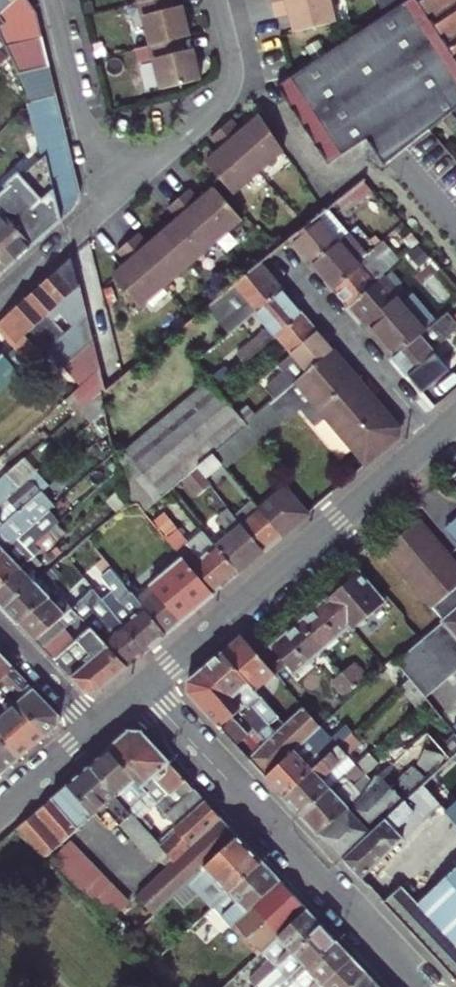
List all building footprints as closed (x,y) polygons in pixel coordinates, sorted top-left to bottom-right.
[(29,0),(9,0),(0,8),(0,14),(4,21),(0,23),(0,35),(4,44),(41,33),(37,19),(31,3),(29,0)] [(149,14),(152,13),(159,43),(191,34),(199,32),(194,15),(191,2),(183,4),(182,0),(146,0),(149,14)] [(280,9),(292,6),(295,5),(297,11),(300,24),(341,14),(337,0),(278,0),(280,9)] [(387,9),(282,78),(334,156),(373,131),(390,157),(455,105),(455,0),(402,0),(387,9)] [(387,9),(402,0),(385,0),(387,9)] [(41,33),(4,44),(9,53),(18,71),(48,62),(41,33)] [(159,43),(143,46),(147,60),(163,56),(170,86),(209,76),(205,59),(202,46),(194,48),(191,34),(159,43)] [(9,53),(4,44),(0,35),(0,61),(9,53)] [(48,62),(18,71),(31,99),(55,92),(48,62)] [(55,92),(31,99),(36,110),(37,113),(59,107),(55,92)] [(37,113),(40,128),(62,121),(59,107),(37,113)] [(236,114),(225,123),(263,167),(288,145),(265,110),(250,122),(246,126),(244,124),(236,114)] [(44,142),(66,136),(62,121),(40,128),(44,142)] [(220,149),(210,157),(237,189),(263,167),(225,123),(214,133),(222,143),(224,145),(220,149)] [(47,157),(69,151),(66,136),(44,142),(46,152),(47,157)] [(51,171),(73,165),(69,151),(47,157),(51,171)] [(0,192),(0,208),(32,244),(62,217),(54,186),(51,171),(47,157),(46,152),(24,173),(20,168),(8,179),(11,182),(0,192)] [(54,186),(77,180),(73,165),(51,171),(54,186)] [(0,186),(0,192),(11,182),(8,179),(0,186)] [(81,195),(80,193),(77,180),(54,186),(62,217),(77,206),(78,204),(81,199),(81,197),(81,195)] [(193,184),(183,193),(220,237),(246,215),(219,183),(208,192),(204,196),(202,193),(193,184)] [(350,191),(340,199),(347,208),(358,200),(350,191)] [(178,218),(167,227),(195,259),(220,237),(183,193),(172,203),(180,212),(182,215),(178,218)] [(13,261),(32,244),(0,208),(0,246),(13,261)] [(323,212),(297,234),(318,259),(345,237),(323,212)] [(143,228),(132,237),(169,281),(195,259),(167,227),(157,236),(153,240),(151,237),(143,228)] [(361,257),(371,249),(353,229),(345,237),(318,259),(339,282),(365,261),(361,257)] [(132,237),(121,247),(129,256),(131,259),(127,263),(117,271),(144,303),(169,281),(132,237)] [(390,239),(365,261),(339,282),(354,300),(380,277),(373,268),(384,258),(390,265),(403,254),(390,239)] [(0,246),(0,273),(13,261),(0,246)] [(78,314),(89,304),(75,248),(0,317),(0,320),(32,356),(71,320),(59,308),(67,301),(78,314)] [(288,285),(266,259),(240,280),(262,306),(288,285)] [(386,272),(380,277),(354,300),(368,317),(400,289),(386,272)] [(309,309),(288,285),(262,306),(274,320),(264,329),(272,339),(282,330),(309,309)] [(416,307),(400,289),(368,317),(370,319),(372,317),(386,333),(416,307)] [(430,324),(416,307),(386,333),(400,350),(430,324)] [(440,347),(436,344),(455,327),(455,312),(451,307),(430,324),(400,350),(398,351),(414,369),(440,347)] [(323,326),(309,309),(282,330),(297,348),(323,326)] [(338,343),(323,326),(297,348),(288,356),(301,372),(310,364),(311,366),(338,343)] [(407,423),(338,343),(311,366),(274,397),(288,412),(289,414),(305,401),(315,412),(324,413),(330,408),(373,459),(406,431),(407,423)] [(214,346),(199,358),(214,375),(221,383),(236,371),(214,346)] [(453,363),(440,347),(414,369),(427,385),(453,363)] [(0,353),(0,386),(21,366),(5,348),(2,351),(0,353)] [(108,383),(103,361),(86,376),(99,391),(108,383)] [(202,462),(218,448),(253,420),(250,417),(221,383),(214,375),(134,441),(172,487),(202,462)] [(253,420),(218,448),(228,460),(229,460),(288,412),(274,397),(250,417),(253,420)] [(111,406),(97,418),(109,433),(117,427),(111,406)] [(123,451),(131,482),(135,500),(142,499),(148,507),(172,487),(134,441),(123,451)] [(202,462),(211,474),(228,460),(218,448),(202,462)] [(42,466),(36,472),(48,486),(55,480),(42,466)] [(23,483),(11,470),(0,479),(0,503),(23,483)] [(10,519),(7,515),(9,513),(10,502),(16,496),(25,506),(48,486),(36,472),(23,483),(0,503),(0,527),(10,519)] [(135,500),(131,482),(117,494),(127,506),(135,500)] [(265,504),(287,532),(307,514),(285,488),(265,504)] [(241,511),(270,546),(287,532),(265,504),(259,497),(241,511)] [(69,514),(58,502),(30,526),(28,528),(39,540),(69,514)] [(244,568),(270,546),(241,511),(236,504),(224,514),(237,529),(222,542),(244,568)] [(171,630),(219,590),(197,564),(150,509),(138,520),(159,545),(160,544),(178,565),(157,582),(151,575),(137,588),(171,630)] [(22,533),(28,528),(30,526),(17,512),(10,519),(0,527),(0,556),(11,547),(9,544),(22,533)] [(423,519),(389,549),(448,618),(398,660),(415,679),(430,697),(455,675),(455,558),(423,519)] [(22,533),(9,544),(11,547),(0,556),(0,586),(27,563),(39,552),(22,533)] [(69,545),(64,540),(51,552),(56,557),(69,545)] [(222,542),(197,564),(219,590),(244,568),(222,542)] [(42,564),(48,559),(41,550),(39,552),(27,563),(38,576),(40,578),(44,574),(43,573),(42,564)] [(8,602),(38,576),(27,563),(0,586),(0,593),(8,602)] [(171,630),(137,588),(116,563),(108,570),(120,584),(117,587),(138,612),(129,620),(152,646),(171,630)] [(390,601),(364,570),(333,596),(356,622),(360,627),(390,601)] [(53,591),(60,585),(47,572),(44,574),(40,578),(53,591)] [(8,602),(22,617),(53,591),(40,578),(38,576),(8,602)] [(107,584),(102,589),(107,595),(112,590),(107,584)] [(138,612),(117,587),(112,590),(107,595),(116,606),(129,620),(138,612)] [(53,591),(22,617),(59,656),(70,646),(50,626),(65,613),(70,619),(74,615),(53,591)] [(333,596),(305,620),(328,646),(356,622),(333,596)] [(152,646),(129,620),(116,606),(96,624),(133,662),(152,646)] [(328,646),(305,620),(276,646),(285,657),(273,667),(279,674),(291,664),(299,671),(328,646)] [(102,688),(133,662),(96,624),(70,646),(59,656),(88,686),(102,688)] [(245,636),(226,652),(261,691),(279,674),(273,667),(251,643),(245,636)] [(3,647),(0,651),(0,682),(19,663),(3,647)] [(226,652),(206,669),(247,712),(263,729),(265,732),(275,723),(260,707),(269,699),(261,691),(226,652)] [(358,662),(337,680),(351,695),(371,677),(358,662)] [(0,682),(0,688),(12,676),(22,667),(19,663),(0,682)] [(22,667),(12,676),(31,697),(25,703),(55,734),(67,724),(67,714),(22,667)] [(194,694),(255,759),(274,741),(265,732),(263,729),(256,735),(241,719),(247,712),(206,669),(191,682),(194,694)] [(415,679),(406,686),(423,705),(431,698),(430,697),(415,679)] [(11,715),(41,746),(55,734),(25,703),(12,693),(4,700),(16,711),(11,715)] [(310,707),(274,741),(255,759),(272,778),(315,735),(326,725),(310,707)] [(0,724),(0,728),(28,757),(41,746),(11,715),(0,724)] [(0,728),(0,754),(14,769),(28,757),(0,728)] [(129,731),(109,749),(142,786),(152,776),(171,796),(160,806),(168,814),(195,790),(142,733),(129,731)] [(455,759),(455,735),(445,746),(432,732),(379,782),(371,774),(384,762),(375,753),(354,771),(308,816),(348,859),(455,759)] [(290,797),(349,741),(341,733),(327,747),(315,735),(272,778),(290,797)] [(308,816),(354,771),(346,763),(352,758),(349,754),(362,741),(355,735),(349,741),(290,797),(308,816)] [(142,786),(109,749),(90,766),(151,832),(158,827),(147,816),(154,810),(153,808),(158,803),(142,786)] [(14,769),(0,754),(0,781),(14,769)] [(348,859),(367,879),(416,831),(413,827),(427,815),(431,819),(441,809),(455,825),(455,759),(348,859)] [(18,828),(45,855),(103,806),(151,859),(164,847),(151,832),(90,766),(18,828)] [(180,827),(207,802),(195,790),(168,814),(180,827)] [(192,845),(222,818),(207,802),(180,827),(177,829),(192,845)] [(176,894),(238,836),(222,818),(192,845),(176,860),(170,853),(161,861),(170,866),(138,895),(154,914),(176,894)] [(263,861),(238,836),(176,894),(181,899),(194,886),(213,907),(230,892),(263,861)] [(70,840),(48,859),(106,919),(127,902),(70,840)] [(263,861),(230,892),(239,901),(223,916),(259,954),(307,909),(263,861)] [(424,903),(408,887),(390,903),(455,974),(455,873),(424,903)] [(322,925),(307,909),(259,954),(252,962),(258,968),(244,981),(249,986),(256,986),(266,978),(322,925)] [(338,941),(322,925),(266,978),(273,985),(271,986),(288,986),(293,983),(338,941)] [(338,941),(293,983),(296,986),(320,986),(352,957),(338,941)] [(352,957),(320,986),(351,986),(366,973),(352,957)] [(366,973),(351,986),(380,986),(366,973)]
